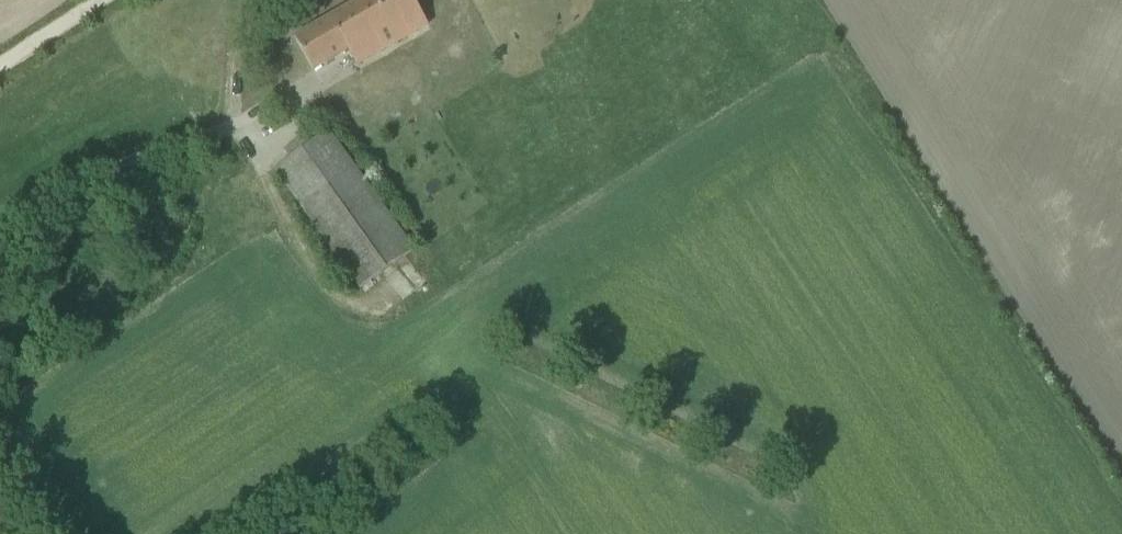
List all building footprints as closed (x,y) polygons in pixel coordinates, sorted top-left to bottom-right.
[(313,70),(348,49),(358,65),(447,14),(439,0),(357,0),(294,37),(313,70)] [(375,194),(379,192),(376,186),(371,189),(329,129),(272,170),(359,289),(415,249),(375,194)]
